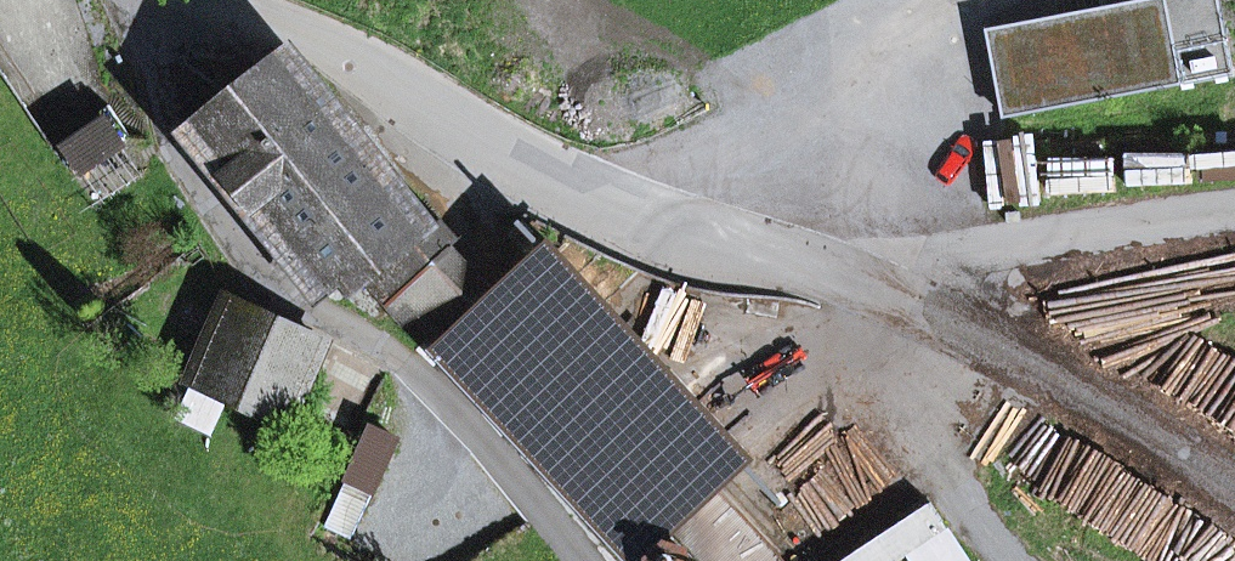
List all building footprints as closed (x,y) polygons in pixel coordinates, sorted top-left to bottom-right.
[(1004,116),(1230,73),(1216,0),(1179,0),(1164,3),(1161,3),(1052,24),(1049,25),(992,35),(989,36),(1004,116)] [(1052,24),(1161,3),(1160,0),(1153,0),(1051,19),(1052,24)] [(992,35),(1049,25),(1048,20),(991,31),(992,35)] [(372,287),(387,306),(450,250),(292,55),(241,94),(190,134),(314,291),(322,294),(357,267),(364,278),(372,287)] [(32,241),(148,163),(109,105),(51,144),(0,68),(0,193),(32,241)] [(504,309),(450,250),(387,306),(397,316),(408,306),(512,420),(508,424),(633,557),(671,522),(708,560),(760,560),(699,496),(736,461),(553,264),(504,309)] [(232,300),(195,381),(288,422),(325,342),(232,300)] [(899,431),(784,492),(815,550),(930,489),(899,431)] [(395,531),(414,560),(457,560),(498,535),(466,486),(395,531)] [(946,528),(931,502),(843,560),(897,560),(946,528)] [(691,553),(680,545),(666,547),(658,559),(658,560),(692,560),(691,553)]
